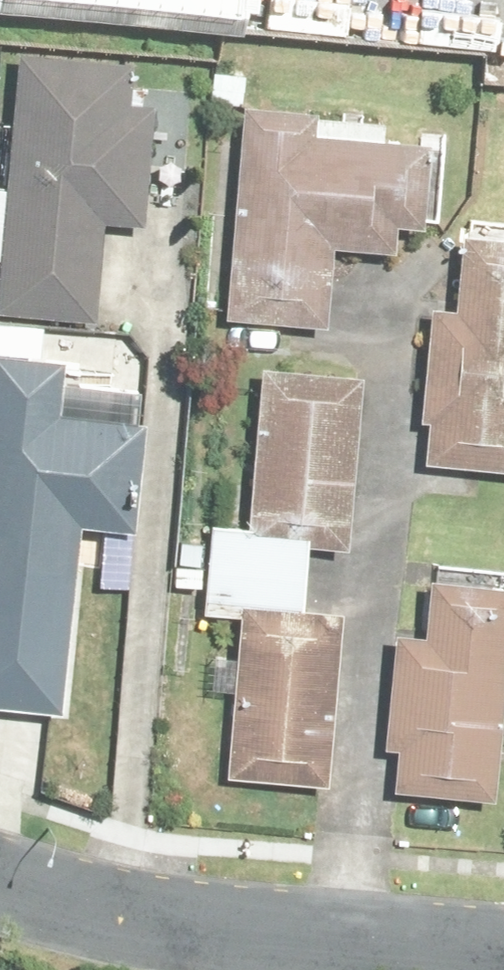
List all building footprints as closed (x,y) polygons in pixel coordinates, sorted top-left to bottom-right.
[(40,261),(81,263),(87,102),(45,100),(0,99),(0,350),(36,351),(40,261)] [(258,363),(259,291),(317,297),(372,254),(368,189),(261,183),(262,157),(173,155),(169,361),(258,363)] [(397,272),(397,354),(363,354),(367,514),(396,515),(468,515),(469,272),(397,272)] [(291,418),(193,414),(186,566),(284,570),(291,418)] [(30,564),(72,569),(83,462),(41,457),(36,435),(20,429),(10,421),(0,419),(0,760),(18,761),(30,564)] [(503,795),(503,548),(500,548),(487,794),(503,795)] [(248,576),(137,569),(131,660),(170,663),(163,827),(281,833),(290,654),(244,652),(248,576)] [(442,621),(354,619),(353,679),(336,679),(333,829),(438,831),(441,681),(442,621)]
